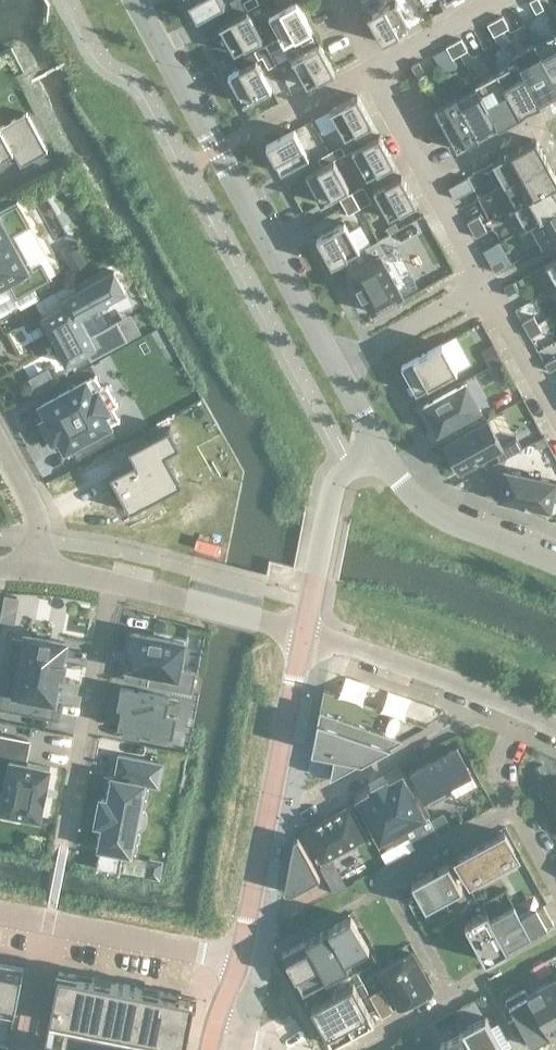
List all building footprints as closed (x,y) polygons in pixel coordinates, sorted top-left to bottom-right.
[(196,19),(224,4),(222,0),(186,0),(196,19)] [(246,10),(242,3),(241,0),(231,0),(229,1),(231,6),(219,13),(224,22),(246,10)] [(242,3),(246,10),(258,4),(255,0),(247,0),(242,3)] [(395,0),(394,0),(367,15),(382,43),(410,28),(395,0)] [(535,13),(542,9),(537,0),(532,0),(528,2),(535,13)] [(283,45),(311,29),(296,1),(268,17),(283,45)] [(234,53),(261,38),(246,10),(224,22),(218,26),(234,53)] [(502,16),(494,20),(500,32),(508,27),(502,16)] [(494,20),(486,24),(493,36),(500,32),(499,30),(494,20)] [(533,43),(555,84),(555,33),(555,31),(554,32),(554,33),(535,43),(535,42),(533,43)] [(276,38),(265,45),(269,52),(281,46),(276,38)] [(460,38),(453,42),(459,54),(467,50),(460,38)] [(453,42),(445,47),(451,59),(459,54),(453,42)] [(291,59),(306,87),(334,71),(319,43),(291,59)] [(533,43),(513,54),(512,55),(516,61),(540,104),(541,103),(540,102),(555,93),(555,84),(533,43)] [(265,45),(254,51),(258,59),(262,56),(269,52),(265,45)] [(273,60),(269,52),(262,56),(268,68),(275,64),(273,60)] [(270,88),(255,60),(227,75),(242,103),(270,88)] [(418,61),(410,66),(417,77),(424,73),(418,61)] [(539,104),(540,104),(516,61),(496,72),(519,115),(520,115),(526,109),(539,104)] [(496,72),(475,83),(478,88),(499,126),(519,115),(496,72)] [(478,88),(457,99),(478,138),(499,126),(478,88)] [(329,110),(344,138),(372,123),(357,95),(329,110)] [(455,96),(433,108),(456,150),(478,138),(457,99),(455,96)] [(13,152),(20,166),(47,151),(26,113),(0,127),(0,159),(13,152)] [(265,145),(281,173),(308,158),(293,130),(265,145)] [(394,163),(379,135),(351,150),(366,178),(394,163)] [(535,139),(492,163),(504,185),(547,161),(535,139)] [(340,146),(329,152),(333,160),(344,154),(340,146)] [(329,152),(317,159),(322,166),(333,160),(329,152)] [(320,203),(348,188),(333,160),(322,166),(305,175),(320,203)] [(515,205),(555,183),(555,178),(547,161),(504,185),(515,205)] [(416,203),(401,175),(373,190),(388,218),(416,203)] [(453,199),(473,188),(466,177),(447,187),(453,199)] [(531,224),(531,223),(555,210),(555,183),(515,205),(512,207),(513,208),(514,207),(524,226),(523,227),(524,227),(524,228),(531,224)] [(366,194),(362,186),(351,192),(355,200),(366,194)] [(339,199),(343,206),(355,200),(351,192),(339,199)] [(366,194),(355,200),(359,208),(371,201),(366,194)] [(348,214),(359,208),(355,200),(343,206),(348,214)] [(0,211),(0,286),(7,282),(15,296),(14,297),(15,298),(51,278),(50,277),(41,262),(28,269),(10,236),(28,225),(18,207),(18,206),(16,202),(0,211)] [(531,224),(543,245),(555,238),(555,210),(531,223),(531,224)] [(471,230),(482,223),(478,216),(467,222),(471,230)] [(359,250),(344,222),(316,237),(331,265),(359,250)] [(394,222),(385,228),(388,234),(398,229),(394,222)] [(486,231),(482,223),(471,230),(475,237),(486,231)] [(402,296),(379,254),(349,270),(357,286),(363,297),(372,312),(402,296)] [(493,272),(505,266),(501,258),(489,264),(493,272)] [(555,285),(555,286),(555,259),(544,265),(545,266),(555,285)] [(89,335),(79,316),(125,291),(113,270),(60,299),(63,305),(40,318),(50,336),(51,335),(57,345),(55,346),(65,364),(86,352),(90,360),(127,340),(116,321),(89,335)] [(503,288),(507,296),(519,289),(514,281),(503,288)] [(41,312),(31,292),(0,307),(0,333),(41,312)] [(521,322),(525,330),(537,323),(533,316),(521,322)] [(537,323),(525,330),(530,337),(541,331),(537,323)] [(415,392),(456,370),(442,343),(401,366),(415,392)] [(481,351),(489,366),(501,360),(493,344),(481,351)] [(548,371),(555,367),(555,358),(555,357),(544,363),(548,371)] [(71,446),(77,458),(115,437),(109,425),(119,419),(112,405),(107,408),(98,391),(103,389),(95,375),(40,405),(51,423),(53,422),(57,429),(55,431),(65,449),(71,446)] [(437,432),(480,409),(465,382),(423,406),(437,432)] [(501,445),(487,419),(443,443),(458,471),(494,451),(499,461),(521,448),(515,437),(501,445)] [(135,462),(110,475),(130,512),(182,483),(166,453),(180,446),(169,427),(128,449),(135,462)] [(544,437),(534,442),(538,450),(548,445),(544,437)] [(555,481),(505,470),(499,497),(498,497),(498,499),(500,500),(500,499),(518,503),(519,504),(520,504),(528,505),(528,506),(530,506),(547,510),(550,510),(550,508),(555,481)] [(125,667),(142,671),(140,682),(191,692),(195,672),(178,668),(183,643),(132,632),(128,653),(127,653),(124,665),(126,665),(125,667)] [(60,664),(64,665),(65,663),(61,662),(64,642),(26,635),(25,640),(12,637),(8,661),(20,663),(15,691),(2,688),(0,700),(0,707),(58,719),(62,700),(53,698),(57,681),(61,682),(62,679),(57,678),(60,664)] [(120,707),(117,726),(123,727),(121,736),(139,739),(140,731),(172,737),(177,714),(166,712),(169,697),(120,687),(116,707),(120,707)] [(323,688),(311,750),(333,755),(329,777),(427,724),(323,688)] [(0,735),(0,763),(8,764),(0,805),(0,811),(3,811),(3,816),(19,819),(19,815),(39,818),(49,767),(25,763),(29,741),(0,735)] [(453,793),(448,784),(470,772),(456,747),(411,772),(429,806),(453,793)] [(113,778),(108,777),(107,778),(108,779),(104,799),(101,799),(100,802),(103,803),(103,801),(106,802),(102,820),(100,820),(100,819),(97,818),(96,821),(99,822),(95,843),(95,844),(100,845),(96,866),(95,868),(119,872),(119,871),(123,850),(128,851),(129,849),(141,785),(142,784),(158,787),(159,785),(163,764),(163,763),(118,754),(117,755),(118,755),(113,777),(113,778)] [(422,816),(401,778),(389,785),(388,784),(372,793),(372,794),(359,801),(380,839),(422,816)] [(324,820),(305,830),(321,861),(365,837),(349,806),(329,817),(325,819),(324,820)] [(431,819),(440,835),(452,828),(443,813),(431,819)] [(405,830),(414,848),(438,835),(428,818),(405,830)] [(503,832),(457,857),(470,881),(516,856),(503,832)] [(297,837),(293,839),(283,891),(291,893),(319,877),(297,837)] [(411,882),(425,908),(462,888),(448,863),(411,882)] [(543,905),(520,917),(530,936),(553,924),(543,905)] [(507,949),(530,936),(520,917),(513,906),(491,918),(507,949)] [(507,949),(491,918),(486,911),(464,923),(485,961),(507,949)] [(350,916),(327,928),(345,962),(368,949),(350,916)] [(325,979),(348,966),(345,962),(327,928),(304,941),(325,979)] [(302,992),(325,979),(304,941),(281,953),(302,992)] [(367,956),(371,962),(378,959),(374,952),(367,956)] [(431,991),(410,953),(379,970),(400,1008),(431,991)] [(532,966),(539,978),(550,971),(543,960),(532,966)] [(14,1015),(23,968),(0,963),(0,1012),(14,1015)] [(58,971),(49,1017),(185,1043),(194,998),(58,971)] [(554,979),(527,994),(550,1036),(552,1040),(555,1037),(555,982),(554,979)] [(353,984),(332,995),(353,1034),(374,1022),(353,984)] [(524,988),(505,998),(514,1016),(507,1020),(515,1035),(522,1031),(531,1046),(550,1036),(527,994),(524,988)] [(369,995),(382,1018),(392,1012),(379,989),(369,995)] [(332,995),(311,1007),(332,1045),(353,1034),(332,995)] [(462,1029),(463,1031),(473,1049),(503,1049),(485,1017),(462,1029)] [(463,1031),(440,1043),(443,1049),(473,1049),(463,1031)] [(43,1049),(60,1049),(62,1042),(45,1039),(43,1049)]
